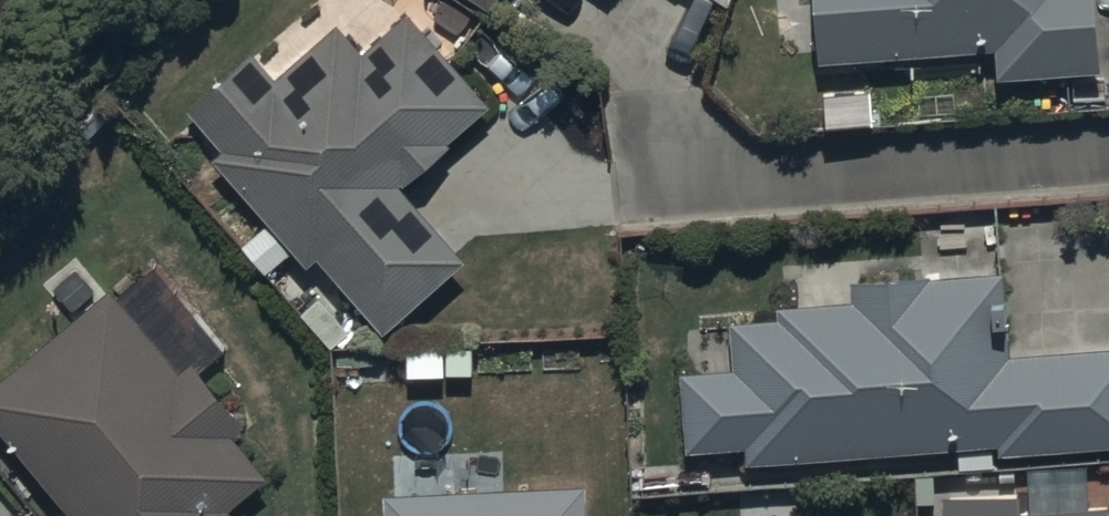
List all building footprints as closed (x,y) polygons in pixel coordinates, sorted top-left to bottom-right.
[(492,9),(498,0),(477,0),(492,9)] [(817,63),(993,49),(995,75),(1095,67),(1089,0),(812,0),(817,63)] [(252,46),(182,107),(219,149),(210,157),(304,264),(315,254),(381,330),(464,258),(399,184),(488,106),(405,11),(360,50),(334,21),(275,72),(252,46)] [(681,373),(687,452),(744,447),(745,464),(995,445),(996,456),(1108,447),(1108,346),(1008,354),(1001,270),(851,282),(852,299),(774,305),(775,318),(731,322),(735,368),(681,373)] [(0,374),(0,435),(66,515),(234,515),(226,507),(265,476),(231,434),(243,424),(191,361),(178,371),(109,287),(0,374)] [(380,494),(382,515),(585,515),(584,484),(380,494)] [(940,494),(941,515),(1108,515),(1108,502),(1030,505),(1029,491),(940,494)]
